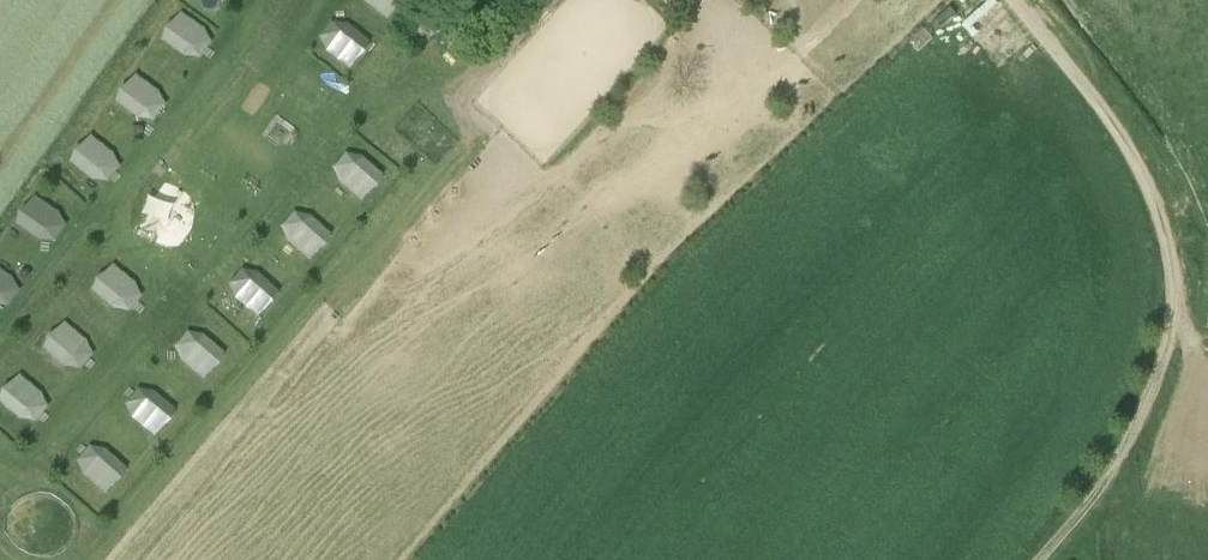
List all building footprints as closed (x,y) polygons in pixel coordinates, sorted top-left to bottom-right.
[(404,0),(372,0),(392,15),(404,0)] [(164,38),(202,59),(220,28),(181,7),(164,38)] [(355,65),(370,44),(334,18),(319,39),(355,65)] [(118,98),(154,121),(172,94),(136,70),(118,98)] [(73,169),(117,176),(122,144),(78,137),(73,169)] [(333,169),(366,197),(388,170),(366,152),(361,158),(350,149),(333,169)] [(34,192),(18,221),(57,243),(73,214),(34,192)] [(313,255),(336,230),(303,202),(281,227),(313,255)] [(93,285),(129,314),(150,289),(115,260),(93,285)] [(11,308),(26,278),(0,265),(0,302),(11,308)] [(284,287),(262,268),(256,274),(245,265),(229,285),(262,313),(284,287)] [(45,345),(82,371),(101,345),(64,319),(45,345)] [(193,327),(175,349),(209,376),(230,349),(207,330),(203,334),(193,327)] [(0,398),(36,423),(55,396),(18,371),(0,398)] [(125,406),(160,433),(179,408),(145,381),(125,406)] [(97,438),(76,462),(109,491),(130,466),(97,438)]
